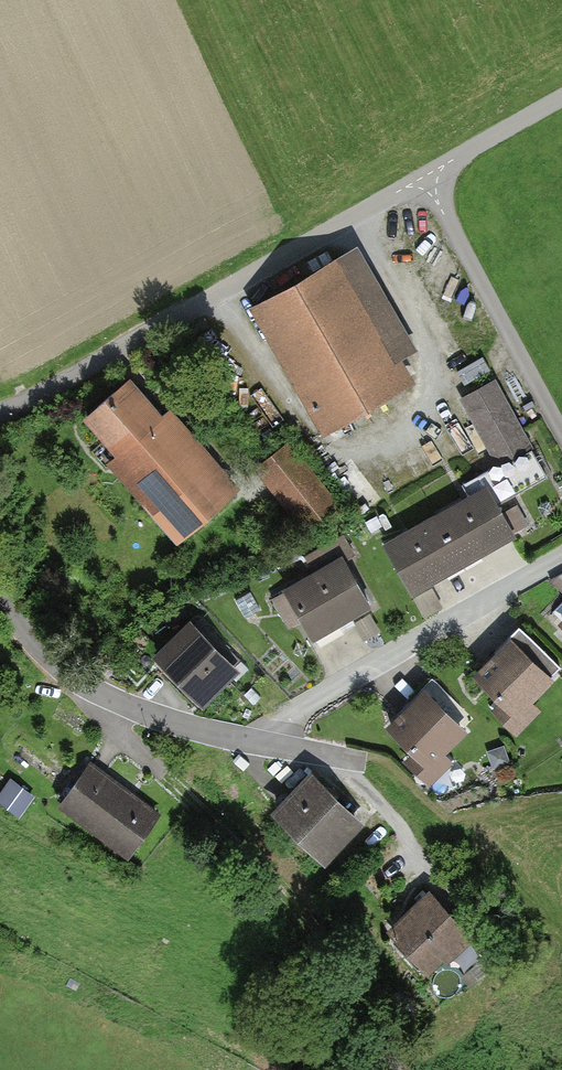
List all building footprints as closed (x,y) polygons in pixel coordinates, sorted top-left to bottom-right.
[(352,250),(248,312),(323,437),(412,384),(398,360),(413,351),(352,250)] [(461,369),(467,381),(492,368),(486,357),(461,369)] [(100,465),(174,548),(241,489),(171,410),(159,421),(124,382),(76,424),(107,459),(100,465)] [(536,448),(498,384),(459,407),(497,471),(536,448)] [(310,533),(345,505),(289,435),(254,463),(310,533)] [(487,482),(437,510),(467,563),(517,534),(487,482)] [(467,563),(437,510),(383,541),(413,593),(467,563)] [(370,606),(340,556),(283,591),(312,640),(370,606)] [(196,711),(237,668),(191,624),(150,667),(196,711)] [(548,682),(514,649),(478,687),(500,708),(491,718),(516,741),(541,715),(529,702),(548,682)] [(461,729),(427,696),(389,736),(411,757),(402,766),(427,790),(453,763),(440,751),(461,729)] [(83,764),(53,803),(117,854),(148,814),(83,764)] [(356,825),(305,775),(266,815),(318,865),(356,825)] [(434,976),(470,941),(429,899),(393,934),(434,976)]
